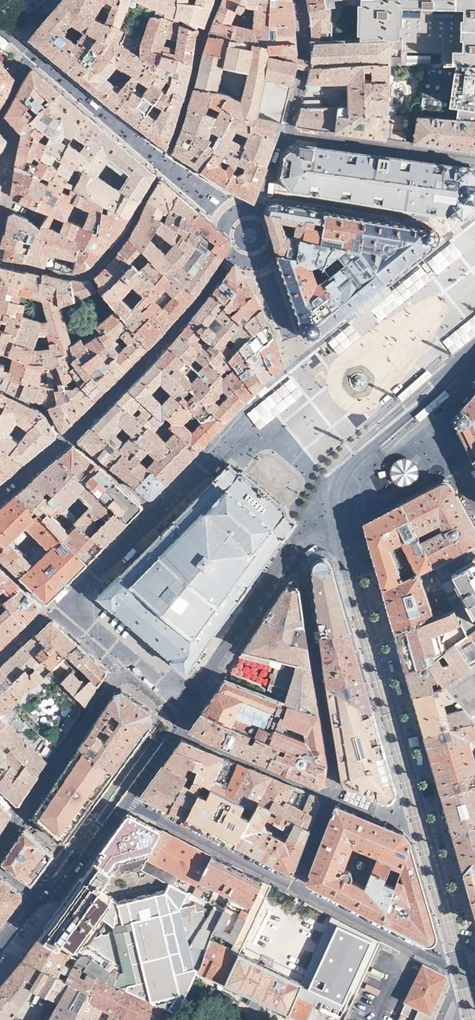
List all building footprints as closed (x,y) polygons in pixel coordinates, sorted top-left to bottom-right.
[(85,32),(86,30),(97,37),(97,36),(105,41),(107,38),(113,23),(117,10),(121,0),(105,0),(113,4),(105,22),(96,17),(105,0),(63,0),(58,6),(52,13),(66,20),(71,23),(84,31),(85,32)] [(117,10),(113,23),(121,27),(127,12),(131,0),(121,0),(117,10)] [(154,8),(171,15),(173,16),(171,20),(194,29),(196,27),(197,23),(203,26),(205,26),(212,4),(214,0),(196,0),(195,3),(190,2),(190,0),(136,0),(154,8)] [(221,5),(210,33),(209,35),(233,39),(240,40),(239,45),(251,47),(252,43),(268,46),(269,42),(295,42),(294,22),(292,0),(223,0),(221,5)] [(309,10),(324,8),(326,4),(325,0),(307,0),(309,10)] [(424,64),(444,65),(445,64),(452,64),(452,63),(465,64),(474,64),(474,0),(361,0),(361,2),(358,3),(357,33),(360,34),(360,38),(332,39),(332,6),(335,6),(335,0),(325,0),(326,4),(324,8),(309,10),(310,17),(310,22),(311,32),(311,39),(315,40),(315,42),(320,42),(320,32),(330,32),(331,41),(358,41),(367,40),(366,38),(377,37),(383,37),(387,37),(390,37),(393,37),(402,37),(402,47),(402,55),(402,63),(406,63),(407,64),(424,64)] [(50,54),(62,64),(66,59),(71,52),(73,50),(77,44),(76,42),(63,31),(71,23),(66,20),(52,13),(39,29),(31,39),(46,51),(50,54)] [(162,53),(169,55),(175,56),(180,58),(184,60),(190,62),(192,48),(193,48),(196,29),(196,27),(194,29),(171,20),(161,15),(150,15),(144,34),(140,44),(158,51),(162,53)] [(95,59),(79,78),(92,89),(99,95),(103,98),(118,110),(132,90),(132,89),(132,88),(133,86),(138,79),(147,66),(150,62),(146,59),(135,52),(135,51),(128,47),(120,42),(126,30),(121,27),(113,23),(107,38),(105,41),(108,44),(97,56),(95,59)] [(85,32),(84,31),(76,42),(77,44),(73,50),(71,52),(66,59),(62,64),(67,69),(70,71),(79,78),(95,59),(87,52),(89,49),(97,56),(108,44),(105,41),(97,36),(97,37),(86,30),(85,32)] [(136,32),(126,30),(120,42),(128,47),(136,32)] [(140,44),(144,34),(141,33),(139,39),(138,39),(136,45),(137,46),(135,52),(146,59),(150,62),(147,66),(171,82),(166,92),(172,94),(172,95),(184,100),(187,82),(187,81),(190,62),(184,60),(180,58),(175,56),(169,55),(162,53),(158,51),(140,44)] [(296,66),(296,56),(295,42),(269,42),(268,46),(252,43),(251,47),(239,45),(240,40),(233,39),(209,35),(208,36),(207,40),(205,46),(202,58),(200,64),(197,76),(195,87),(215,91),(215,89),(218,90),(223,66),(247,71),(241,99),(229,92),(228,93),(222,104),(241,117),(251,123),(251,130),(277,139),(277,138),(279,131),(282,123),(282,121),(287,100),(290,89),(292,80),(293,76),(296,66)] [(0,38),(0,56),(11,51),(4,37),(0,38)] [(311,59),(310,66),(338,65),(338,64),(389,63),(389,62),(391,62),(391,65),(402,65),(402,63),(402,55),(391,55),(391,47),(402,47),(402,37),(393,37),(387,38),(386,39),(367,40),(358,41),(331,41),(320,42),(315,42),(315,40),(311,39),(312,40),(310,40),(310,47),(313,47),(312,51),(311,59)] [(95,59),(97,56),(89,49),(87,52),(95,59)] [(305,58),(296,56),(296,66),(303,68),(309,69),(310,66),(311,59),(305,58)] [(389,117),(391,65),(391,62),(389,62),(389,63),(338,64),(338,65),(310,66),(309,69),(306,82),(322,83),(336,83),(347,82),(348,89),(348,105),(386,116),(386,117),(389,117)] [(7,96),(11,87),(12,85),(14,77),(4,67),(0,63),(0,108),(7,96)] [(473,85),(462,84),(465,64),(452,63),(452,64),(445,64),(444,65),(439,105),(440,108),(460,111),(464,113),(474,115),(474,67),(473,85)] [(118,110),(123,115),(136,124),(137,125),(150,136),(153,138),(166,148),(169,142),(172,135),(174,130),(175,129),(177,123),(179,117),(184,100),(172,95),(172,94),(166,92),(171,82),(147,66),(138,79),(148,85),(142,95),(132,88),(132,89),(132,90),(118,110)] [(27,100),(39,111),(40,110),(46,105),(43,101),(47,96),(52,100),(61,92),(48,81),(35,70),(34,69),(33,69),(32,69),(31,70),(18,93),(27,100)] [(148,85),(138,79),(133,86),(132,88),(142,95),(148,85)] [(322,83),(306,82),(305,91),(319,91),(321,89),(322,83)] [(215,91),(195,87),(193,93),(192,96),(189,107),(206,112),(209,104),(220,109),(222,104),(228,93),(218,91),(218,90),(215,89),(215,91)] [(40,110),(39,111),(36,114),(31,120),(46,130),(52,135),(61,119),(71,102),(66,97),(61,92),(52,100),(46,105),(40,110)] [(16,163),(28,168),(36,172),(43,175),(51,178),(52,179),(59,168),(53,165),(41,159),(43,153),(48,143),(47,142),(40,138),(46,130),(31,120),(36,114),(39,111),(27,100),(18,93),(7,113),(7,116),(22,132),(21,135),(20,141),(17,157),(16,163)] [(335,129),(338,105),(321,106),(321,101),(319,99),(303,99),(302,102),(301,105),(299,114),(296,127),(314,129),(333,132),(334,129),(335,129)] [(78,107),(71,102),(61,119),(52,135),(48,143),(43,153),(41,159),(53,165),(54,164),(53,163),(55,158),(59,159),(68,144),(62,140),(66,134),(67,134),(72,137),(73,135),(81,122),(80,121),(85,114),(78,107)] [(251,123),(241,117),(222,104),(220,109),(217,114),(216,115),(229,123),(223,134),(224,135),(232,138),(237,129),(248,134),(244,143),(244,145),(245,145),(243,149),(244,150),(242,153),(243,154),(247,154),(247,156),(258,162),(258,160),(263,162),(262,164),(267,166),(271,155),(274,145),(277,139),(251,130),(251,123)] [(348,105),(338,105),(335,129),(334,129),(333,132),(363,135),(387,139),(389,117),(386,117),(386,116),(348,105)] [(216,115),(206,112),(189,107),(186,118),(184,122),(182,129),(207,145),(193,166),(196,168),(201,171),(204,166),(214,151),(224,135),(223,134),(219,133),(213,145),(208,142),(211,139),(209,138),(212,130),(210,129),(216,115)] [(64,184),(71,188),(100,202),(104,205),(109,207),(129,218),(139,201),(146,189),(155,174),(143,163),(132,154),(99,125),(85,114),(80,121),(81,122),(73,135),(80,139),(85,143),(84,145),(80,150),(68,143),(68,144),(59,159),(61,161),(61,163),(59,168),(52,179),(55,180),(64,184)] [(413,142),(474,151),(474,118),(471,118),(417,114),(413,142)] [(229,123),(216,115),(210,129),(212,130),(219,133),(223,134),(229,123)] [(173,152),(193,166),(207,145),(182,129),(175,145),(173,152)] [(72,137),(68,143),(80,150),(84,145),(85,143),(80,139),(73,135),(72,137)] [(224,135),(214,151),(204,166),(201,171),(209,177),(215,181),(224,187),(232,171),(234,165),(236,166),(238,163),(242,153),(244,150),(243,149),(245,145),(244,145),(244,143),(232,138),(224,135)] [(429,212),(450,215),(464,217),(473,210),(474,209),(474,172),(472,167),(379,155),(299,145),(285,155),(283,166),(280,177),(286,185),(291,191),(317,195),(335,198),(352,200),(365,202),(371,203),(380,205),(397,207),(412,210),(429,212)] [(243,154),(242,153),(238,163),(245,166),(243,171),(238,173),(232,171),(224,187),(229,189),(243,195),(253,200),(257,191),(261,180),(267,166),(262,164),(263,162),(258,160),(258,162),(247,156),(243,154)] [(28,168),(16,163),(15,171),(14,179),(30,185),(36,172),(28,168)] [(36,207),(49,183),(41,179),(43,175),(36,172),(30,185),(14,179),(13,186),(13,187),(12,193),(14,196),(21,200),(22,200),(36,207)] [(55,180),(52,179),(51,178),(49,183),(36,207),(42,210),(47,212),(49,213),(51,213),(62,189),(64,184),(55,180)] [(170,211),(172,208),(171,208),(173,205),(178,194),(170,187),(162,180),(161,179),(160,179),(160,180),(159,180),(155,186),(152,190),(147,200),(170,211)] [(40,227),(33,242),(29,248),(28,252),(24,262),(67,272),(75,273),(78,271),(80,271),(91,265),(97,258),(98,257),(102,252),(117,235),(121,230),(123,227),(129,218),(109,207),(107,212),(103,211),(104,205),(100,202),(71,188),(70,190),(69,191),(62,189),(51,213),(49,213),(47,212),(45,216),(41,224),(40,227)] [(178,223),(188,228),(189,229),(199,212),(187,201),(178,194),(173,205),(171,208),(172,208),(183,213),(178,223)] [(164,221),(185,234),(188,228),(178,223),(183,213),(172,208),(170,211),(147,200),(145,205),(144,208),(157,216),(159,217),(160,218),(163,213),(167,215),(164,221)] [(302,206),(275,202),(274,202),(273,202),(272,202),(271,202),(269,203),(268,203),(267,204),(266,205),(266,206),(265,208),(265,210),(265,211),(323,222),(326,210),(303,206),(302,206)] [(132,231),(129,237),(128,238),(141,250),(150,259),(164,272),(168,267),(186,249),(179,245),(185,234),(164,221),(160,218),(159,217),(157,216),(144,208),(141,215),(137,222),(132,231)] [(349,214),(326,210),(323,222),(324,222),(321,241),(360,248),(367,217),(352,214),(349,214)] [(33,242),(40,227),(28,219),(27,218),(14,211),(9,214),(8,221),(6,231),(6,232),(33,242)] [(265,213),(265,215),(269,226),(272,238),(273,239),(276,252),(298,256),(297,254),(300,237),(321,241),(324,222),(323,222),(265,211),(265,212),(265,213)] [(211,248),(222,257),(226,251),(230,246),(230,239),(217,228),(214,225),(199,212),(189,229),(198,234),(200,230),(212,240),(215,242),(211,248)] [(393,221),(367,217),(360,248),(359,250),(361,250),(387,282),(400,271),(416,259),(416,258),(431,247),(430,244),(430,245),(431,244),(433,244),(434,244),(435,243),(437,242),(437,241),(439,240),(439,239),(439,237),(440,236),(440,235),(439,234),(439,233),(439,231),(438,230),(437,229),(436,228),(435,227),(434,227),(432,226),(430,226),(429,226),(427,227),(427,226),(415,224),(399,222),(393,221)] [(176,275),(197,295),(200,290),(210,275),(213,272),(222,257),(211,248),(215,242),(212,240),(200,230),(198,234),(189,229),(188,228),(185,234),(179,245),(186,249),(168,267),(176,275)] [(19,250),(28,252),(29,248),(33,242),(6,232),(4,239),(2,246),(19,250)] [(287,284),(316,274),(313,267),(318,265),(321,241),(300,237),(297,254),(298,256),(276,252),(279,259),(282,269),(283,271),(287,284)] [(131,263),(132,261),(131,260),(141,250),(128,238),(123,245),(119,250),(131,263)] [(327,276),(322,280),(331,291),(332,291),(340,301),(338,302),(348,314),(370,296),(373,293),(387,282),(361,250),(359,250),(360,248),(321,241),(318,265),(323,267),(324,265),(331,274),(330,275),(327,276)] [(24,262),(28,252),(19,250),(2,246),(1,251),(0,255),(0,257),(9,259),(24,262)] [(157,337),(165,330),(159,325),(139,307),(135,303),(131,307),(121,297),(133,284),(144,294),(145,295),(153,286),(155,282),(140,268),(132,261),(131,263),(119,250),(111,260),(110,262),(107,265),(96,275),(91,278),(96,285),(99,289),(102,292),(116,308),(148,347),(154,340),(157,337)] [(140,268),(150,259),(141,250),(131,260),(132,261),(140,268)] [(145,295),(144,294),(135,303),(139,307),(159,325),(165,330),(180,313),(191,301),(197,295),(176,275),(168,267),(164,272),(150,259),(140,268),(155,282),(153,286),(145,295)] [(228,271),(223,279),(237,290),(246,278),(241,270),(237,264),(234,264),(228,271)] [(313,267),(316,274),(318,280),(322,280),(327,276),(330,275),(331,274),(324,265),(323,267),(318,265),(313,267)] [(24,285),(27,272),(10,268),(0,266),(0,281),(24,285)] [(44,301),(58,297),(57,294),(40,289),(38,289),(42,275),(35,274),(27,272),(24,285),(32,287),(34,297),(44,300),(44,301)] [(61,305),(77,299),(70,279),(52,275),(43,273),(42,275),(38,289),(40,289),(57,294),(58,297),(61,305)] [(316,274),(287,284),(289,290),(293,302),(293,304),(298,317),(331,291),(322,280),(318,280),(316,274)] [(96,285),(91,278),(85,282),(81,281),(70,279),(77,299),(87,295),(99,289),(96,285)] [(217,286),(213,291),(224,301),(226,302),(223,306),(232,314),(242,305),(255,293),(250,286),(246,278),(237,290),(223,279),(217,286)] [(7,298),(10,298),(26,303),(27,296),(27,295),(34,297),(32,287),(24,285),(0,281),(0,296),(7,298)] [(201,307),(190,321),(198,327),(201,324),(205,327),(201,331),(203,333),(208,337),(220,348),(231,337),(239,346),(246,338),(254,333),(245,321),(242,324),(232,314),(223,306),(226,302),(224,301),(213,291),(201,307)] [(332,291),(331,291),(298,317),(300,322),(302,328),(303,331),(304,334),(305,335),(306,336),(307,337),(309,339),(310,339),(311,339),(313,339),(315,339),(317,339),(319,338),(322,335),(332,327),(335,325),(348,314),(338,302),(340,301),(332,291)] [(242,305),(232,314),(242,324),(245,321),(262,306),(258,298),(255,293),(242,305)] [(4,310),(22,317),(22,315),(26,303),(10,298),(7,298),(0,296),(0,309),(4,310)] [(73,344),(73,343),(70,335),(61,305),(58,297),(44,301),(49,320),(43,322),(41,332),(48,332),(52,347),(34,349),(30,361),(31,361),(44,363),(44,364),(52,365),(57,364),(63,362),(67,361),(68,360),(73,357),(78,355),(73,344)] [(245,321),(254,333),(260,328),(268,321),(265,314),(262,306),(245,321)] [(91,355),(91,354),(98,350),(105,359),(115,371),(119,376),(133,362),(148,347),(116,308),(95,325),(96,327),(95,328),(95,331),(83,340),(81,337),(73,343),(73,344),(78,355),(82,360),(83,362),(91,355)] [(1,321),(6,322),(5,330),(16,333),(17,333),(22,317),(4,310),(0,309),(0,324),(1,321)] [(22,315),(22,317),(17,333),(16,333),(14,339),(14,340),(27,345),(34,348),(38,336),(39,333),(41,332),(43,322),(22,315)] [(180,355),(211,385),(222,373),(209,359),(220,348),(208,337),(202,343),(198,339),(203,333),(201,331),(198,327),(190,321),(182,330),(179,334),(169,346),(180,355)] [(246,338),(239,346),(243,352),(248,358),(260,347),(274,334),(271,327),(268,321),(260,328),(254,333),(246,338)] [(6,377),(32,384),(40,386),(41,383),(54,387),(54,383),(63,381),(57,364),(52,365),(44,364),(44,363),(31,361),(30,361),(34,349),(34,348),(27,345),(14,340),(14,339),(16,333),(5,330),(0,328),(0,355),(1,351),(15,356),(12,367),(0,362),(0,373),(5,376),(6,377)] [(208,337),(203,333),(198,339),(202,343),(208,337)] [(274,334),(260,347),(266,359),(274,374),(283,366),(276,343),(274,334)] [(231,337),(220,348),(221,349),(229,358),(241,374),(255,393),(260,388),(265,383),(248,358),(243,352),(239,346),(231,337)] [(211,386),(211,385),(180,355),(169,346),(164,351),(162,354),(156,361),(173,375),(189,389),(190,387),(195,391),(201,397),(211,386)] [(248,358),(265,383),(270,379),(274,374),(266,359),(260,347),(248,358)] [(220,348),(209,359),(222,373),(223,375),(233,387),(245,402),(250,397),(255,393),(241,374),(229,358),(221,349),(220,348)] [(111,384),(119,376),(115,371),(105,359),(98,350),(91,354),(91,355),(83,362),(82,362),(86,367),(91,372),(106,389),(111,384)] [(82,362),(83,362),(82,360),(78,355),(73,357),(68,360),(67,361),(71,367),(70,368),(71,370),(72,371),(75,372),(76,373),(75,374),(74,375),(75,376),(75,377),(75,378),(78,382),(95,400),(100,395),(106,389),(91,372),(86,367),(82,362)] [(87,408),(95,400),(78,382),(74,386),(71,386),(68,381),(75,377),(75,376),(74,375),(75,374),(76,373),(75,372),(72,371),(71,370),(70,368),(71,367),(67,361),(63,362),(57,364),(63,381),(70,397),(71,400),(81,414),(87,408)] [(142,375),(138,380),(129,389),(145,403),(157,413),(163,419),(166,415),(168,417),(174,411),(183,401),(180,397),(183,393),(184,394),(189,389),(173,375),(156,361),(142,375)] [(428,370),(397,397),(401,402),(431,375),(428,370)] [(222,373),(211,385),(211,386),(201,397),(209,406),(226,421),(234,412),(245,402),(233,387),(223,375),(222,373)] [(35,400),(40,386),(32,384),(6,377),(5,376),(1,385),(15,391),(23,395),(33,399),(35,400)] [(74,386),(78,382),(75,378),(75,377),(68,381),(71,386),(74,386)] [(77,418),(81,414),(71,400),(70,397),(63,381),(54,383),(54,387),(55,392),(57,403),(61,401),(73,421),(77,418)] [(55,392),(54,387),(41,383),(40,386),(35,400),(41,402),(49,406),(57,403),(55,392)] [(145,403),(129,389),(123,395),(118,400),(133,412),(139,406),(142,409),(136,415),(144,421),(148,425),(150,424),(155,428),(163,419),(157,413),(145,403)] [(174,411),(168,417),(166,415),(163,419),(198,450),(205,441),(216,431),(226,421),(209,406),(201,397),(195,391),(188,398),(184,394),(183,393),(180,397),(183,401),(174,411)] [(419,423),(450,396),(445,391),(414,417),(419,423)] [(1,446),(3,447),(19,457),(24,461),(38,449),(56,433),(57,432),(45,414),(37,408),(29,405),(5,392),(0,402),(0,403),(5,406),(2,411),(0,410),(0,445),(1,446)] [(472,460),(474,459),(474,392),(473,395),(459,410),(460,411),(459,412),(458,413),(456,414),(455,416),(454,418),(454,420),(454,422),(455,424),(457,427),(458,427),(457,428),(457,429),(457,430),(464,443),(472,460)] [(118,400),(104,414),(102,417),(92,426),(123,451),(129,456),(134,451),(141,443),(136,438),(145,428),(141,425),(144,421),(136,415),(133,412),(118,400)] [(68,426),(73,421),(61,401),(57,403),(49,406),(57,420),(63,431),(68,426)] [(110,466),(148,495),(149,496),(150,496),(151,496),(152,496),(153,496),(153,495),(166,482),(172,476),(176,472),(198,450),(163,419),(155,428),(150,424),(148,425),(145,428),(136,438),(141,443),(134,451),(129,456),(123,451),(110,466)] [(110,466),(123,451),(92,426),(85,434),(80,439),(79,440),(79,441),(80,441),(101,458),(110,466)] [(65,451),(58,457),(90,484),(102,496),(126,518),(129,521),(135,515),(141,509),(141,507),(141,506),(141,505),(139,503),(131,496),(125,490),(119,484),(109,475),(99,465),(73,445),(65,451)] [(3,447),(0,450),(0,464),(12,473),(17,468),(24,461),(19,457),(3,447)] [(79,494),(90,504),(75,522),(77,523),(100,542),(104,545),(115,534),(129,521),(126,518),(102,496),(90,484),(58,457),(44,469),(43,470),(30,482),(43,494),(48,489),(53,494),(48,499),(59,508),(63,512),(79,494)] [(412,457),(390,468),(400,489),(423,478),(412,457)] [(12,473),(0,464),(0,481),(1,482),(6,478),(12,473)] [(288,508),(286,506),(280,501),(277,499),(275,497),(268,491),(266,489),(264,488),(257,482),(255,480),(253,478),(243,470),(242,471),(241,470),(239,472),(236,469),(233,466),(231,465),(230,464),(216,479),(195,501),(177,520),(176,519),(169,525),(162,533),(163,534),(123,573),(122,573),(106,588),(99,595),(101,597),(101,598),(101,599),(100,600),(110,608),(111,608),(112,607),(114,609),(115,609),(145,634),(173,659),(173,660),(175,662),(174,663),(183,671),(184,670),(187,672),(188,671),(187,671),(206,645),(239,599),(240,599),(245,592),(251,583),(282,538),(283,539),(284,538),(297,520),(295,519),(292,516),(290,514),(288,513),(289,511),(288,510),(289,509),(288,508)] [(62,537),(69,531),(53,514),(59,508),(48,499),(43,494),(30,482),(22,489),(17,494),(32,507),(39,513),(45,519),(62,537)] [(400,503),(433,564),(474,544),(474,528),(470,518),(451,484),(447,483),(443,482),(438,484),(419,493),(400,503)] [(48,489),(43,494),(48,499),(53,494),(48,489)] [(1,558),(35,590),(45,600),(48,600),(50,599),(64,585),(67,582),(72,577),(87,562),(62,537),(45,519),(39,513),(32,507),(17,494),(0,508),(0,557),(1,558)] [(373,555),(382,588),(419,571),(432,565),(433,564),(400,503),(397,505),(377,515),(363,522),(373,555)] [(77,523),(69,531),(62,537),(87,562),(93,556),(104,545),(100,542),(77,523)] [(433,564),(432,565),(435,572),(443,586),(455,608),(469,635),(474,631),(474,544),(433,564)] [(318,612),(321,636),(350,631),(342,602),(342,601),(333,571),(331,564),(330,562),(329,561),(328,560),(326,559),(324,558),(323,558),(321,558),(320,558),(318,559),(316,560),(315,561),(314,561),(313,563),(312,565),(312,567),(312,569),(314,581),(318,612)] [(4,588),(10,595),(4,600),(26,623),(33,615),(42,605),(24,588),(0,565),(0,592),(4,588)] [(419,571),(382,588),(388,609),(395,631),(455,608),(443,586),(433,590),(440,609),(433,612),(421,578),(435,572),(432,565),(419,571)] [(296,663),(285,702),(284,706),(318,714),(317,706),(312,673),(307,643),(306,634),(302,613),(298,588),(286,586),(282,593),(268,615),(261,624),(244,650),(263,655),(296,663)] [(0,596),(4,600),(10,595),(4,588),(0,592),(0,595),(0,596)] [(19,629),(26,623),(4,600),(0,596),(0,647),(19,629)] [(400,651),(405,670),(431,662),(469,635),(455,608),(395,631),(400,651)] [(38,631),(36,633),(46,643),(44,645),(51,652),(56,646),(64,654),(62,656),(74,667),(78,663),(68,653),(78,643),(62,628),(54,620),(50,620),(43,627),(38,631)] [(321,636),(327,689),(331,689),(374,712),(371,703),(363,675),(362,671),(350,631),(321,636)] [(405,670),(409,681),(412,693),(443,685),(474,663),(474,631),(469,635),(431,662),(405,670)] [(0,667),(13,679),(26,668),(27,668),(32,663),(36,668),(44,676),(47,673),(52,669),(50,668),(62,656),(64,654),(56,646),(51,652),(44,645),(46,643),(36,633),(36,632),(24,643),(17,650),(0,667)] [(68,653),(78,663),(80,665),(90,654),(84,648),(78,643),(68,653)] [(281,700),(285,702),(296,663),(263,655),(244,650),(241,655),(270,663),(283,667),(290,668),(285,687),(283,695),(281,700)] [(90,654),(80,665),(79,666),(90,676),(99,684),(107,671),(99,663),(90,654)] [(32,663),(27,668),(30,672),(36,668),(32,663)] [(443,685),(472,717),(474,714),(474,663),(443,685)] [(36,668),(30,672),(27,668),(26,668),(13,679),(0,667),(0,710),(0,714),(1,715),(7,721),(8,721),(10,719),(16,714),(26,723),(28,721),(43,737),(48,731),(17,700),(44,676),(36,668)] [(290,668),(283,667),(281,669),(274,667),(273,672),(270,672),(269,675),(271,677),(270,683),(285,687),(290,668)] [(85,704),(61,680),(52,669),(47,673),(53,680),(67,694),(75,701),(75,705),(66,718),(73,722),(85,704)] [(72,669),(61,680),(85,704),(92,695),(99,684),(90,676),(86,680),(82,677),(81,678),(72,669)] [(278,699),(225,678),(213,695),(202,711),(274,742),(284,706),(285,702),(281,700),(278,699)] [(443,685),(412,693),(418,714),(424,734),(474,720),(472,717),(443,685)] [(383,747),(374,712),(331,689),(327,689),(329,699),(333,727),(337,752),(341,775),(342,779),(342,781),(343,783),(344,784),(345,785),(347,786),(349,788),(364,794),(375,799),(379,801),(380,801),(383,801),(384,801),(386,800),(388,800),(390,798),(392,796),(393,795),(394,794),(394,792),(394,790),(394,787),(394,784),(385,755),(383,747)] [(122,690),(115,690),(111,697),(79,744),(108,766),(113,770),(115,767),(136,738),(152,716),(151,709),(146,706),(125,691),(122,690)] [(284,706),(274,742),(326,764),(326,760),(324,745),(320,723),(318,714),(284,706)] [(259,761),(268,764),(274,742),(202,711),(196,719),(189,729),(193,731),(200,735),(204,737),(207,739),(210,740),(216,743),(228,748),(259,761)] [(441,793),(474,783),(474,753),(473,753),(469,738),(474,737),(474,720),(424,734),(428,750),(431,760),(441,793)] [(39,773),(42,769),(43,767),(47,760),(36,749),(8,721),(7,721),(0,728),(0,736),(26,762),(39,773)] [(70,726),(64,722),(60,728),(55,735),(61,740),(66,732),(70,726)] [(26,762),(0,736),(0,779),(12,762),(20,769),(26,762)] [(44,737),(36,749),(47,760),(56,747),(45,736),(44,737)] [(172,752),(164,763),(203,783),(236,799),(249,767),(236,762),(235,761),(221,755),(181,739),(172,752)] [(325,781),(326,764),(274,742),(268,764),(291,774),(319,786),(325,781)] [(108,766),(79,744),(55,781),(39,805),(33,813),(33,816),(39,821),(48,829),(50,831),(62,841),(67,835),(80,817),(96,794),(113,770),(108,766)] [(39,773),(26,762),(20,769),(12,762),(0,779),(0,787),(7,793),(16,802),(20,802),(28,789),(39,773)] [(150,782),(141,795),(142,798),(163,808),(184,819),(203,783),(164,763),(150,782)] [(236,799),(256,808),(259,803),(310,828),(314,819),(320,803),(316,795),(281,780),(249,767),(236,799)] [(224,839),(237,846),(256,808),(236,799),(203,783),(184,819),(198,826),(224,839)] [(451,831),(474,824),(474,783),(441,793),(446,811),(451,831)] [(259,803),(256,808),(237,846),(249,852),(281,869),(289,873),(291,873),(292,872),(296,862),(310,828),(259,803)] [(305,879),(306,881),(319,888),(346,901),(359,908),(381,919),(410,840),(408,837),(408,835),(407,834),(405,832),(386,824),(336,803),(332,812),(317,851),(305,879)] [(4,806),(0,810),(0,831),(11,815),(12,814),(11,814),(11,813),(7,808),(4,806)] [(135,816),(129,813),(124,819),(123,821),(120,825),(110,839),(108,841),(100,853),(94,862),(111,873),(114,875),(140,866),(154,874),(168,881),(188,892),(189,890),(192,891),(211,854),(202,850),(172,835),(164,831),(136,817),(135,816)] [(451,831),(457,850),(463,870),(474,855),(474,824),(451,831)] [(25,828),(23,828),(13,844),(10,849),(3,858),(3,861),(15,870),(31,882),(42,867),(47,861),(53,853),(25,828)] [(414,854),(410,840),(381,919),(396,927),(410,934),(423,941),(427,943),(429,943),(431,943),(433,942),(434,942),(436,940),(437,939),(437,937),(438,935),(437,932),(436,928),(433,917),(422,879),(416,861),(414,854)] [(230,893),(252,904),(264,881),(260,879),(255,877),(242,870),(211,854),(192,891),(209,899),(216,886),(230,893)] [(463,870),(471,898),(472,903),(474,911),(474,914),(474,855),(463,870)] [(101,888),(111,873),(94,862),(88,869),(86,873),(76,886),(68,897),(61,907),(56,913),(39,938),(60,947),(63,941),(76,945),(111,896),(101,888)] [(0,875),(0,921),(2,922),(11,911),(12,910),(16,905),(22,898),(21,891),(5,879),(0,875)] [(99,975),(157,1004),(180,999),(174,1011),(179,1013),(199,971),(200,968),(202,968),(215,930),(224,909),(214,904),(205,919),(189,945),(180,907),(188,892),(168,881),(163,891),(120,902),(111,896),(76,945),(63,941),(60,947),(80,957),(75,964),(99,975)] [(329,964),(363,980),(364,978),(350,971),(356,960),(369,967),(382,941),(372,935),(333,916),(298,981),(277,971),(264,964),(236,951),(271,885),(264,881),(252,904),(233,939),(215,930),(202,968),(200,968),(199,971),(222,982),(223,979),(225,980),(252,993),(285,1009),(283,1013),(298,1019),(301,1019),(329,964)] [(233,939),(252,904),(230,893),(224,905),(225,906),(224,909),(215,930),(233,939)] [(203,908),(196,910),(195,903),(180,907),(189,945),(205,919),(203,908)] [(60,947),(39,938),(35,944),(29,952),(55,964),(95,984),(99,975),(75,964),(80,957),(60,947)] [(70,981),(91,991),(95,984),(55,964),(29,952),(26,955),(23,959),(70,981)] [(281,962),(268,956),(264,964),(277,971),(281,962)] [(70,981),(23,959),(18,965),(12,972),(10,975),(6,980),(0,986),(0,1008),(14,1016),(31,985),(60,1001),(70,981)] [(369,967),(356,960),(350,971),(364,978),(369,967)] [(424,962),(406,1001),(407,1001),(431,1013),(439,996),(442,988),(447,976),(447,975),(446,974),(446,973),(424,962)] [(329,964),(301,1019),(309,1019),(310,1018),(314,1009),(323,992),(350,1006),(363,980),(329,964)] [(157,1004),(99,975),(95,984),(91,991),(87,998),(113,1012),(108,1019),(175,1019),(179,1013),(157,1004)] [(87,998),(91,991),(70,981),(60,1001),(49,1019),(75,1019),(87,998)] [(75,1019),(108,1019),(113,1012),(87,998),(75,1019)] [(407,1001),(398,1019),(429,1019),(431,1013),(407,1001)] [(18,1019),(14,1016),(0,1008),(0,1019),(18,1019)] [(318,1011),(314,1009),(310,1018),(314,1019),(318,1011)]
